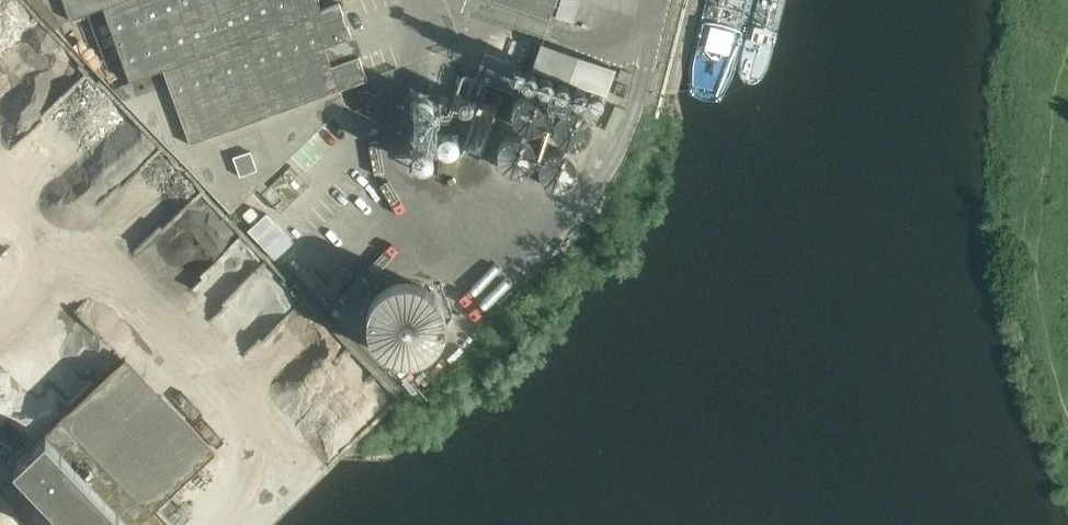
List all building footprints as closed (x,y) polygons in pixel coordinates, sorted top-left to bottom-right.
[(70,19),(70,18),(102,6),(130,82),(163,70),(162,67),(323,8),(320,0),(63,0),(70,19)] [(549,18),(555,0),(497,0),(549,18)] [(340,87),(367,77),(339,2),(323,8),(162,67),(163,70),(168,84),(123,100),(230,213),(346,103),(340,87)] [(540,42),(531,68),(606,94),(615,68),(540,42)] [(484,53),(476,79),(513,92),(522,66),(523,65),(485,52),(484,53)] [(617,82),(613,93),(625,97),(629,86),(617,82)] [(380,300),(377,302),(375,305),(373,308),(371,311),(370,314),(369,317),(368,320),(368,324),(367,327),(367,331),(368,334),(368,338),(369,341),(371,344),(372,347),(374,350),(376,353),(378,355),(381,358),(383,360),(386,362),(389,364),(392,365),(396,366),(399,367),(402,367),(406,368),(409,368),(413,367),(416,367),(419,366),(423,364),(426,363),(429,361),(431,359),(434,357),(436,354),(439,352),(440,349),(442,346),(444,343),(445,339),(446,336),(446,333),(446,329),(446,326),(446,322),(445,319),(444,316),(443,313),(441,309),(440,306),(438,304),(435,301),(433,299),(430,297),(427,295),(424,293),(421,292),(418,290),(415,290),(411,289),(408,289),(404,289),(401,289),(398,290),(394,291),(391,292),(388,294),(385,295),(382,297),(380,300)] [(70,524),(170,524),(155,508),(218,449),(128,355),(12,464),(70,524)]
